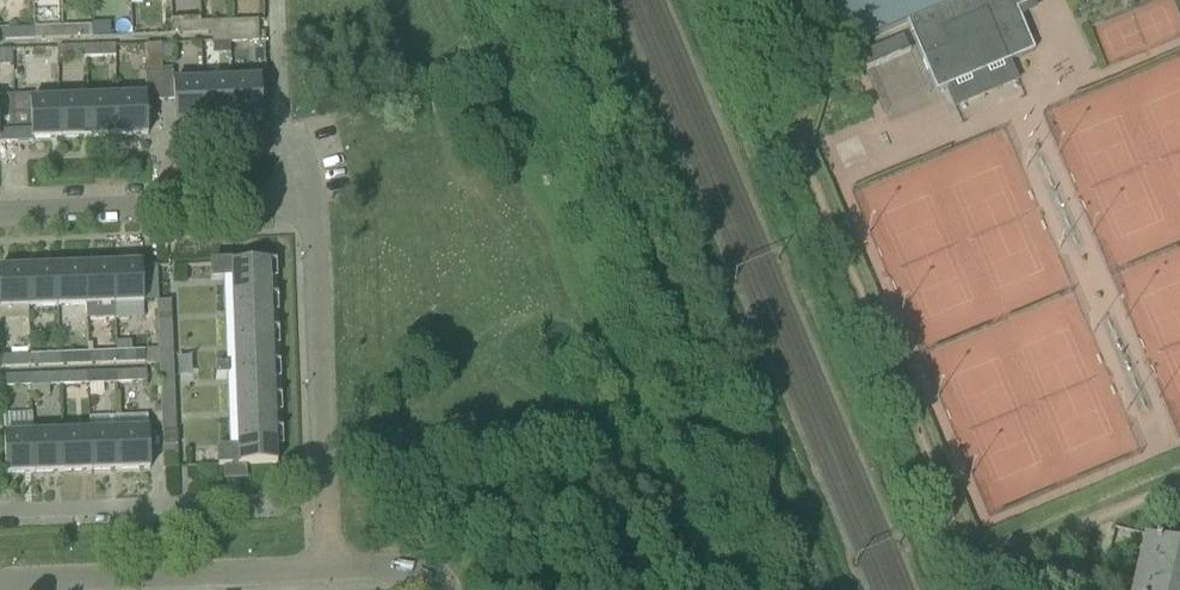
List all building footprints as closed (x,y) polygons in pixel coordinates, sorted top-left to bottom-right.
[(937,90),(1033,50),(1013,4),(1022,0),(823,0),(844,48),(908,21),(937,90)] [(259,31),(259,20),(229,21),(230,32),(259,31)] [(213,33),(230,32),(229,21),(198,22),(199,33),(213,33)] [(172,34),(199,33),(198,22),(171,22),(172,34)] [(91,37),(91,26),(61,27),(62,38),(91,37)] [(62,38),(61,27),(33,28),(33,39),(62,38)] [(33,39),(33,28),(6,29),(6,40),(27,39),(33,39)] [(230,32),(230,42),(260,42),(259,31),(230,32)] [(230,42),(230,32),(213,33),(213,43),(230,42)] [(147,135),(146,101),(163,101),(162,71),(162,44),(145,45),(146,72),(145,72),(146,97),(116,98),(117,136),(147,135)] [(116,57),(116,46),(86,47),(87,58),(116,57)] [(87,58),(86,47),(58,47),(58,58),(87,58)] [(205,122),(204,81),(173,82),(172,71),(162,71),(163,101),(174,100),(175,124),(176,124),(176,123),(205,122)] [(262,121),(261,93),(267,93),(267,79),(232,80),(233,121),(261,121),(262,121)] [(233,121),(232,80),(204,81),(205,122),(233,121)] [(61,138),(59,101),(31,102),(31,95),(12,96),(14,142),(33,141),(33,139),(61,138)] [(12,96),(0,96),(0,142),(14,142),(12,96)] [(117,136),(116,98),(88,99),(89,137),(117,136)] [(89,137),(88,99),(85,100),(59,101),(61,138),(89,137)] [(211,280),(224,279),(225,298),(232,298),(270,296),(269,263),(276,263),(276,262),(211,264),(211,280)] [(143,303),(142,265),(112,266),(114,304),(114,320),(128,319),(128,303),(143,303)] [(114,304),(112,266),(84,267),(85,305),(86,321),(114,320),(114,304)] [(84,267),(55,268),(57,306),(85,305),(84,267)] [(55,268),(27,269),(28,307),(57,306),(55,268)] [(28,307),(27,269),(0,270),(0,308),(28,307)] [(272,330),(270,296),(232,298),(225,298),(226,332),(233,331),(272,330)] [(159,334),(172,334),(171,301),(157,301),(159,334)] [(273,363),(272,330),(233,331),(226,332),(227,365),(273,363)] [(173,366),(172,334),(159,334),(159,349),(160,364),(160,367),(173,366)] [(160,364),(159,349),(146,350),(146,351),(116,352),(116,363),(146,362),(146,365),(160,364)] [(87,353),(88,364),(116,363),(116,352),(87,353)] [(59,354),(59,365),(88,364),(87,353),(59,354)] [(29,355),(30,366),(59,365),(59,354),(29,355)] [(30,366),(29,355),(1,356),(1,367),(25,366),(30,366)] [(274,396),(273,363),(227,365),(227,368),(215,369),(215,380),(228,379),(229,398),(235,398),(274,396)] [(161,401),(174,400),(173,366),(160,367),(161,401)] [(117,371),(117,383),(147,383),(146,370),(117,371)] [(104,384),(117,383),(117,371),(91,372),(91,384),(104,384)] [(59,374),(60,385),(91,384),(91,372),(59,374)] [(50,385),(60,385),(59,374),(31,375),(31,386),(50,385)] [(2,376),(2,387),(31,386),(31,375),(2,376)] [(276,430),(274,396),(235,398),(229,398),(230,432),(237,431),(276,430)] [(162,433),(176,432),(174,400),(161,401),(161,406),(155,406),(156,427),(162,427),(162,433)] [(5,474),(35,472),(33,435),(33,425),(5,426),(5,436),(4,436),(5,474)] [(149,430),(119,431),(120,469),(150,468),(149,430)] [(277,464),(276,430),(237,431),(230,432),(230,448),(218,449),(218,466),(224,466),(225,478),(245,478),(245,465),(277,464)] [(119,431),(91,432),(92,470),(120,469),(119,431)] [(91,432),(62,433),(63,471),(92,470),(91,432)] [(177,432),(176,432),(162,433),(163,447),(177,446),(177,432)] [(35,472),(63,471),(62,433),(33,435),(35,472)] [(1148,535),(1140,569),(1179,578),(1179,543),(1148,535)] [(1140,569),(1135,589),(1179,589),(1179,578),(1140,569)]
